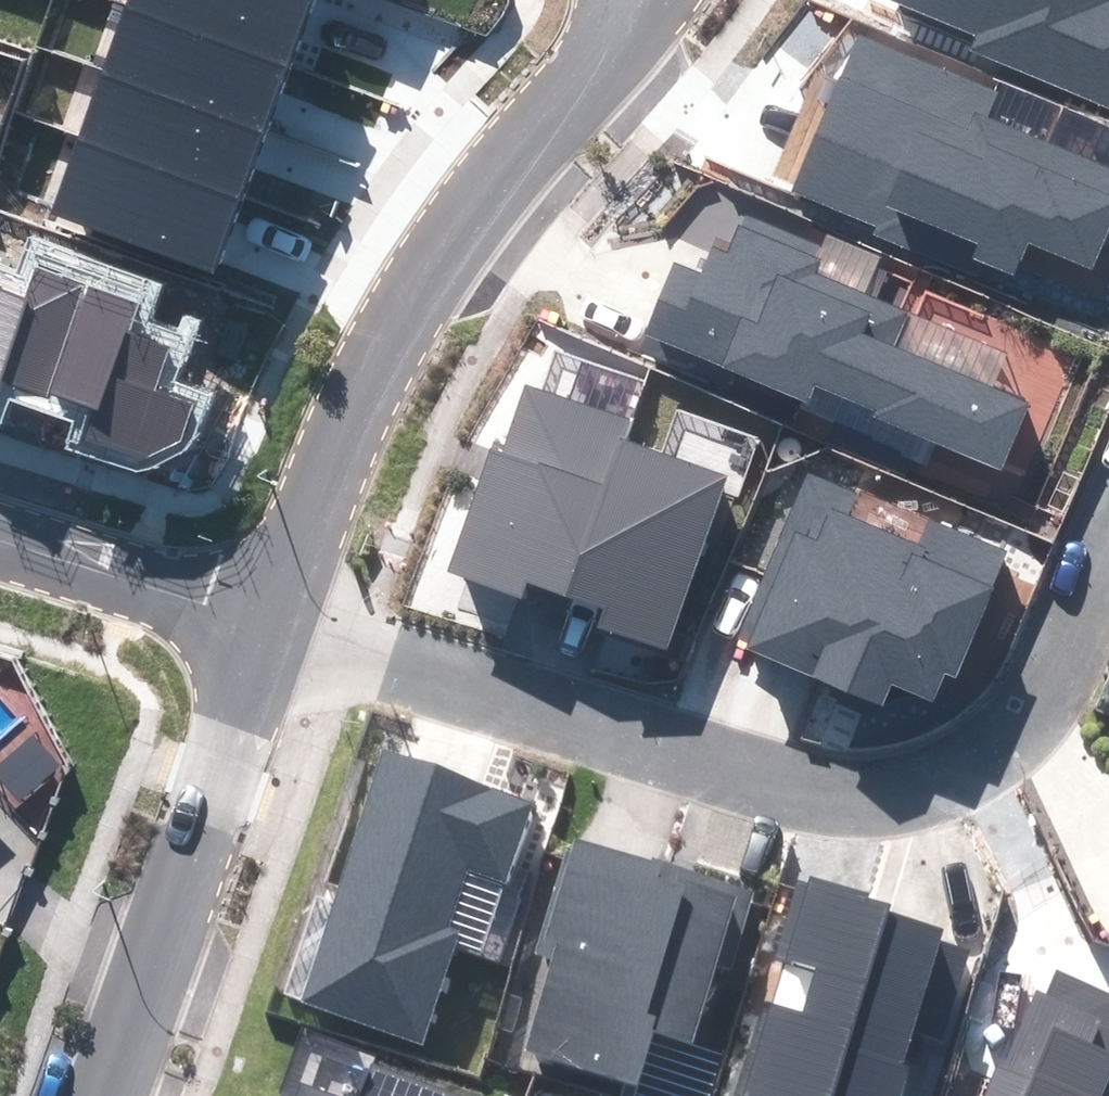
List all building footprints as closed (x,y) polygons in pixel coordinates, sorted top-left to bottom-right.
[(288,68),(313,0),(128,0),(125,8),(288,68)] [(977,35),(970,52),(1108,110),(1108,0),(894,0),(977,35)] [(100,74),(263,134),(288,68),(125,8),(100,74)] [(859,31),(792,190),(877,226),(874,233),(978,277),(983,264),(1015,278),(1029,244),(1094,271),(1108,236),(1108,165),(992,116),(1002,91),(859,31)] [(76,140),(238,200),(263,134),(100,74),(76,140)] [(48,215),(210,274),(238,200),(76,140),(48,215)] [(820,245),(748,216),(743,228),(739,227),(728,254),(712,247),(701,273),(674,261),(643,337),(809,405),(816,389),(874,412),(872,417),(1002,471),(1030,403),(895,347),(910,312),(816,273),(822,259),(816,256),(820,245)] [(50,398),(90,285),(32,265),(20,297),(0,290),(0,388),(2,381),(50,398)] [(138,304),(90,285),(50,398),(91,411),(80,441),(141,462),(181,440),(194,405),(154,391),(169,347),(127,332),(138,304)] [(566,595),(621,436),(628,419),(524,384),(500,451),(488,447),(444,571),(521,598),(527,580),(566,595)] [(731,474),(621,436),(566,595),(604,608),(597,628),(669,653),(731,474)] [(956,677),(1010,550),(929,516),(917,546),(847,516),(855,495),(809,476),(737,645),(884,707),(893,685),(933,702),(946,673),(956,677)] [(534,801),(384,750),(301,1000),(422,1045),(459,932),(449,926),(467,870),(507,885),(534,801)] [(732,976),(759,890),(651,856),(650,859),(575,836),(571,847),(568,847),(534,954),(551,959),(523,1051),(641,1087),(656,1037),(695,1049),(719,972),(732,976)] [(972,948),(944,940),(947,927),(889,910),(890,905),(867,897),(868,894),(811,876),(809,884),(797,880),(773,958),(813,970),(801,1010),(761,998),(732,1095),(902,1095),(920,1034),(943,1041),(972,948)] [(1055,967),(1045,990),(1034,986),(988,1095),(1108,1095),(1108,990),(1055,967)] [(374,1066),(364,1095),(461,1095),(374,1066)] [(300,1085),(296,1095),(332,1095),(300,1085)]
